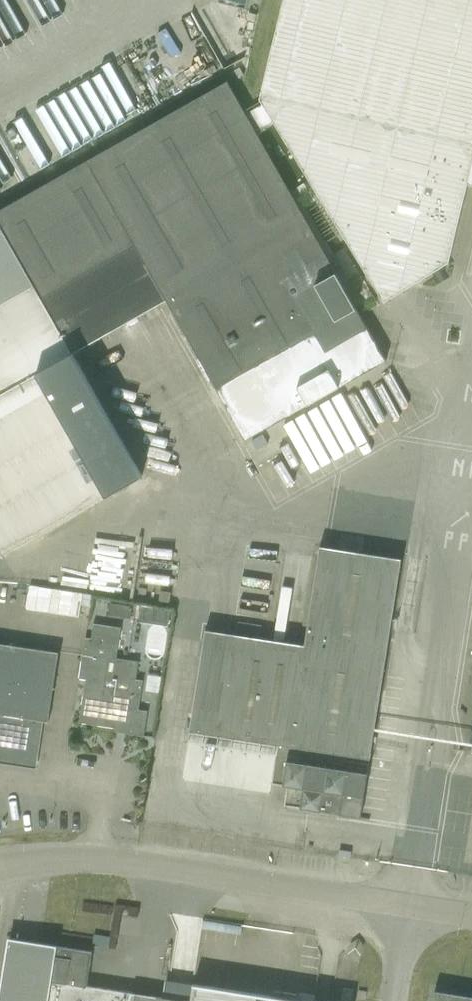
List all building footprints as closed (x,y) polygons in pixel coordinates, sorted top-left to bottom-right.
[(72,0),(0,0),(0,35),(72,0)] [(384,302),(449,263),(468,184),(471,185),(471,0),(284,0),(260,100),(374,285),(384,302)] [(1,556),(142,476),(73,354),(167,300),(246,440),(386,361),(228,81),(0,211),(0,556),(1,556)] [(69,145),(43,96),(0,119),(0,126),(23,169),(69,145)] [(206,631),(191,731),(278,744),(272,784),(288,786),(285,805),(300,808),(300,809),(321,812),(321,811),(322,811),(340,814),(340,815),(361,818),(369,763),(350,760),(350,755),(370,758),(401,560),(361,553),(321,547),(305,646),(206,631)] [(26,585),(24,610),(82,615),(84,589),(26,585)] [(161,591),(160,601),(170,603),(171,592),(161,591)] [(125,605),(123,605),(121,617),(125,617),(131,618),(132,606),(125,605)] [(160,609),(158,625),(167,627),(170,610),(160,609)] [(238,622),(236,634),(259,637),(261,626),(238,622)] [(86,638),(79,679),(91,680),(90,688),(103,691),(108,658),(139,662),(117,658),(121,628),(94,624),(91,639),(86,638)] [(33,764),(39,720),(49,722),(59,653),(0,644),(0,759),(33,764)] [(83,702),(80,722),(126,729),(125,733),(144,737),(148,711),(139,710),(143,681),(136,680),(139,662),(108,658),(103,691),(90,688),(90,689),(85,688),(83,702)] [(87,986),(93,952),(58,946),(56,946),(55,952),(18,947),(19,939),(20,931),(19,930),(18,939),(8,1000),(184,1000),(87,986)] [(194,984),(191,1000),(301,1000),(194,984)] [(435,991),(434,1000),(471,1000),(471,997),(435,991)]
